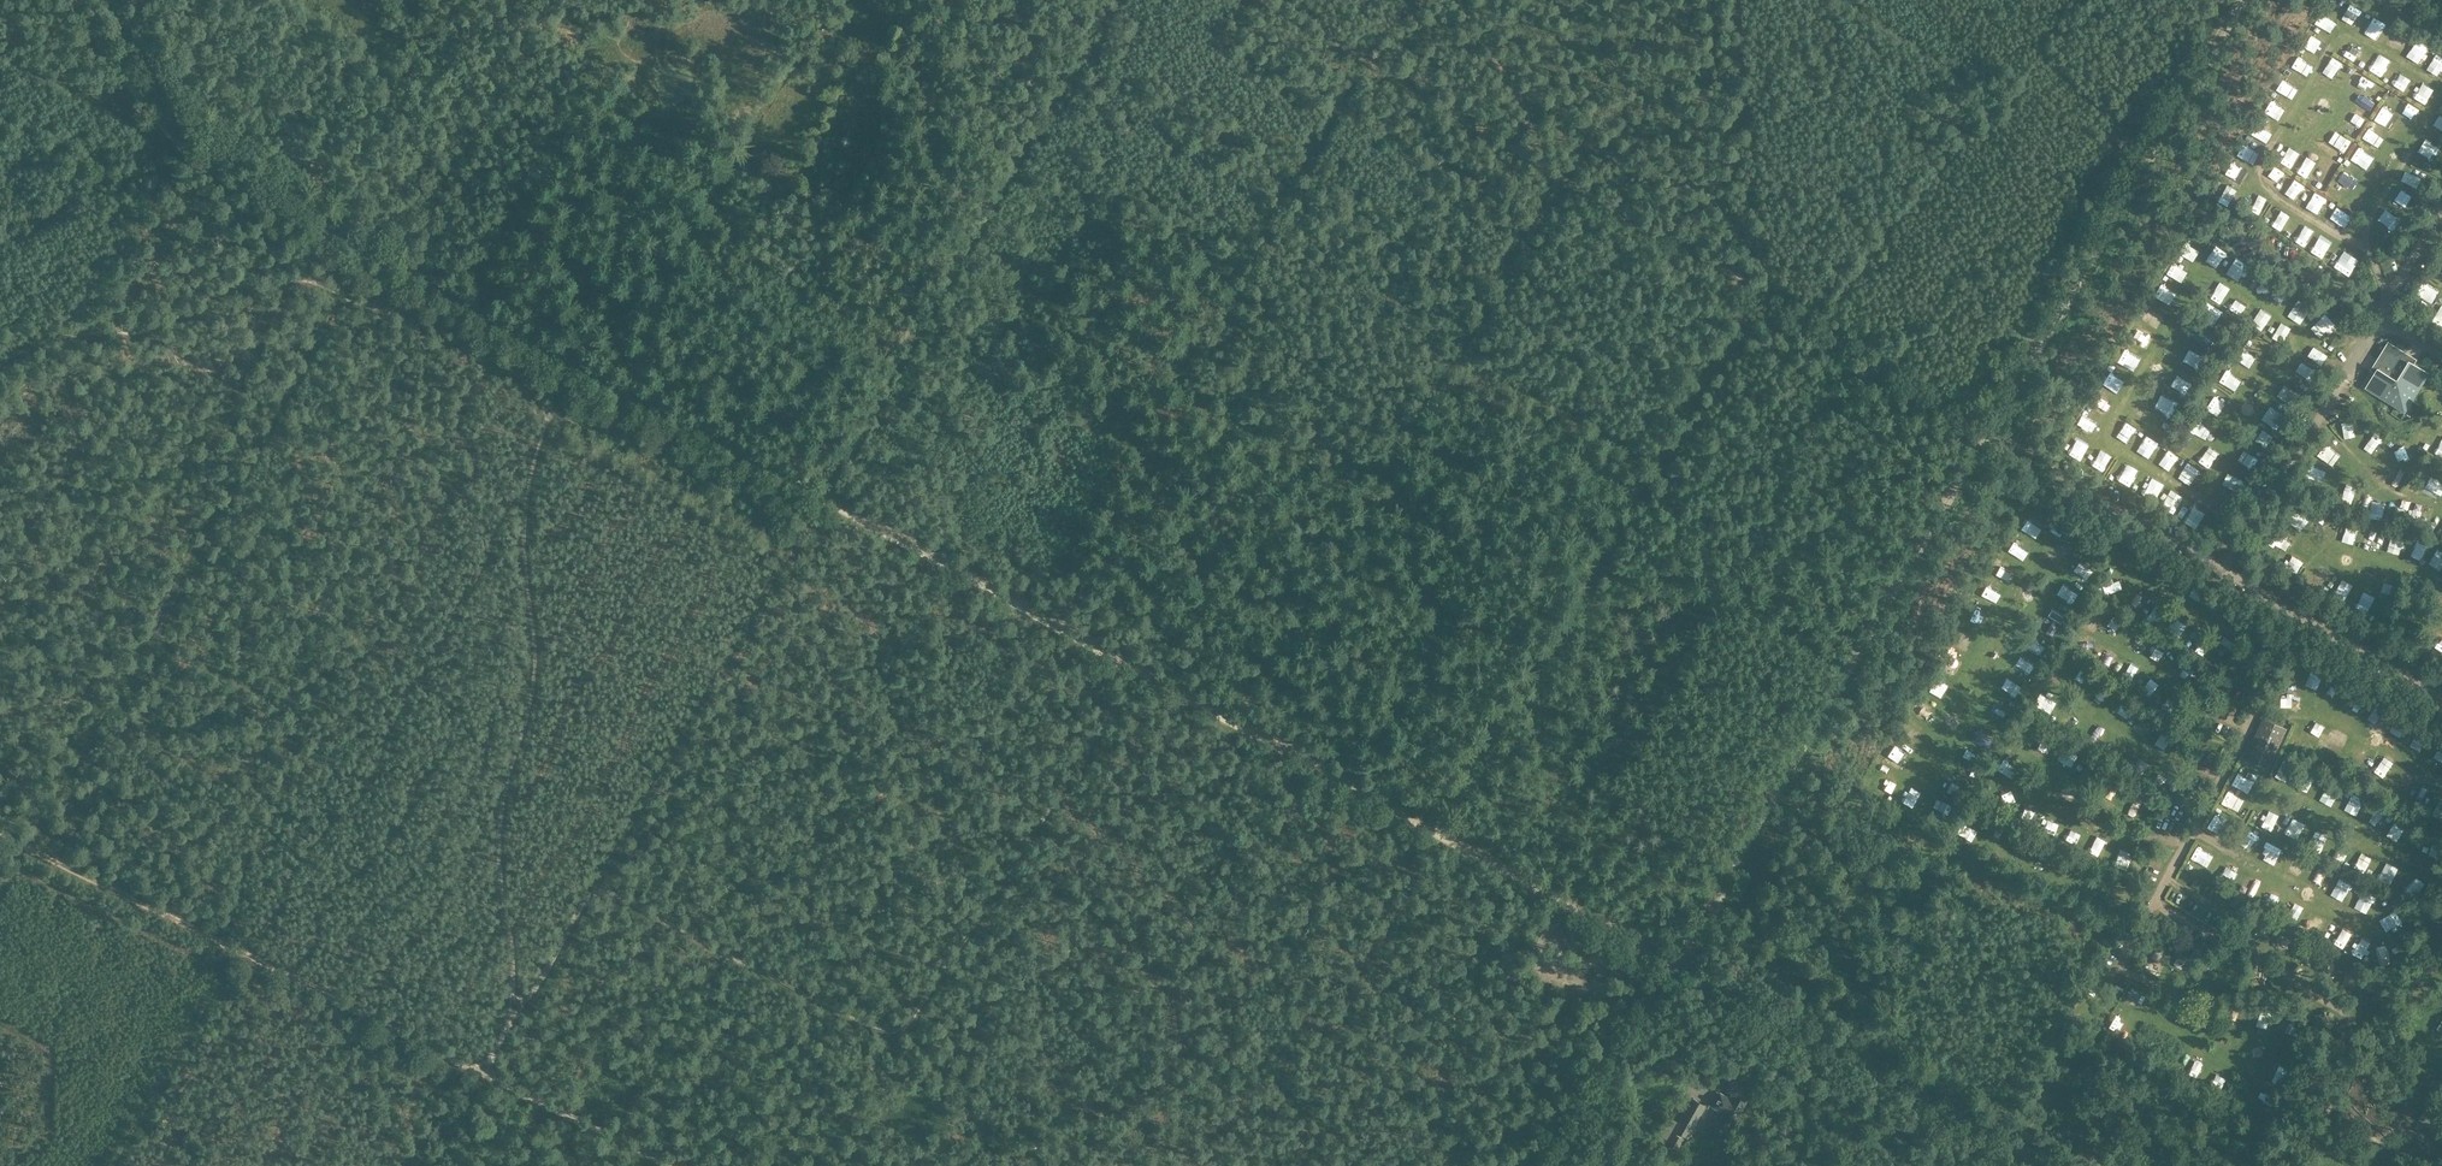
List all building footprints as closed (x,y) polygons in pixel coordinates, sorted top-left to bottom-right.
[(2349,7),(2342,20),(2356,27),(2363,13),(2349,7)] [(2315,28),(2328,32),(2333,18),(2320,13),(2315,28)] [(2366,33),(2383,38),(2387,27),(2370,22),(2366,33)] [(2302,46),(2315,54),(2321,45),(2307,37),(2302,46)] [(2414,44),(2407,58),(2422,65),(2429,52),(2414,44)] [(2349,61),(2361,67),(2364,60),(2352,54),(2349,61)] [(2303,75),(2307,64),(2294,59),(2290,71),(2303,75)] [(2333,59),(2326,72),(2339,79),(2346,66),(2333,59)] [(2352,72),(2346,87),(2363,93),(2368,78),(2352,72)] [(2405,94),(2411,82),(2397,77),(2392,89),(2405,94)] [(2288,100),(2295,86),(2282,79),(2275,93),(2288,100)] [(2262,114),(2275,121),(2282,108),(2269,101),(2262,114)] [(2401,115),(2413,121),(2419,111),(2407,104),(2401,115)] [(2373,122),(2382,129),(2391,116),(2381,110),(2373,122)] [(2345,133),(2357,137),(2362,123),(2350,119),(2345,133)] [(2248,136),(2260,144),(2270,130),(2257,122),(2248,136)] [(2371,150),(2378,139),(2367,132),(2360,143),(2371,150)] [(2329,150),(2343,157),(2350,144),(2335,137),(2329,150)] [(2286,166),(2293,156),(2280,148),(2273,158),(2286,166)] [(2365,172),(2371,159),(2354,150),(2347,163),(2365,172)] [(2298,167),(2295,170),(2305,180),(2314,172),(2301,158),(2295,164),(2298,167)] [(2331,178),(2338,164),(2332,160),(2325,174),(2331,178)] [(2275,180),(2279,173),(2268,167),(2264,174),(2275,180)] [(2230,168),(2224,176),(2232,182),(2238,174),(2230,168)] [(2339,172),(2335,185),(2348,189),(2352,177),(2339,172)] [(2287,192),(2303,195),(2305,183),(2289,180),(2287,192)] [(2361,216),(2365,210),(2353,202),(2349,208),(2361,216)] [(2334,205),(2327,218),(2342,226),(2349,214),(2334,205)] [(2276,214),(2270,226),(2283,233),(2289,222),(2276,214)] [(2184,235),(2180,247),(2192,251),(2196,239),(2184,235)] [(2214,245),(2204,263),(2218,271),(2228,253),(2214,245)] [(2316,252),(2325,262),(2333,254),(2325,245),(2316,252)] [(2288,315),(2301,321),(2309,304),(2296,299),(2288,315)] [(2137,327),(2127,340),(2136,347),(2145,334),(2137,327)] [(2237,362),(2243,351),(2237,347),(2230,359),(2237,362)] [(2406,353),(2404,357),(2390,348),(2381,362),(2378,360),(2374,367),(2378,370),(2369,385),(2375,389),(2373,393),(2405,413),(2426,381),(2422,378),(2426,372),(2411,363),(2413,358),(2406,353)] [(904,354),(908,361),(916,356),(911,349),(904,354)] [(2183,363),(2196,369),(2202,357),(2189,350),(2183,363)] [(2246,351),(2238,363),(2242,366),(2250,354),(2246,351)] [(2127,372),(2134,359),(2121,352),(2114,365),(2127,372)] [(2222,386),(2230,374),(2224,370),(2216,382),(2222,386)] [(2107,389),(2112,377),(2105,374),(2100,385),(2107,389)] [(2438,397),(2441,390),(2441,385),(2432,379),(2425,389),(2438,397)] [(2180,397),(2187,385),(2180,381),(2173,393),(2180,397)] [(2167,417),(2176,404),(2161,394),(2152,406),(2167,417)] [(2203,409),(2211,414),(2220,402),(2212,396),(2203,409)] [(2104,415),(2108,405),(2091,399),(2087,409),(2104,415)] [(2142,425),(2150,412),(2137,404),(2129,418),(2142,425)] [(2373,406),(2369,418),(2377,420),(2381,408),(2373,406)] [(2078,425),(2094,436),(2100,427),(2084,417),(2078,425)] [(2345,439),(2356,434),(2350,420),(2339,424),(2345,439)] [(2399,433),(2411,438),(2417,425),(2405,420),(2399,433)] [(2188,434),(2195,437),(2201,427),(2194,423),(2188,434)] [(2255,437),(2261,443),(2267,438),(2261,432),(2255,437)] [(2138,443),(2152,452),(2158,443),(2144,434),(2138,443)] [(2377,451),(2383,439),(2372,435),(2367,446),(2377,451)] [(2323,443),(2316,455),(2333,465),(2340,453),(2323,443)] [(2380,474),(2397,484),(2417,454),(2400,443),(2380,474)] [(2161,463),(2174,468),(2179,457),(2166,452),(2161,463)] [(2194,481),(2200,470),(2186,463),(2180,474),(2194,481)] [(2124,484),(2130,477),(2126,472),(2119,478),(2124,484)] [(2441,496),(2441,481),(2429,476),(2424,489),(2441,496)] [(2154,494),(2161,486),(2152,479),(2145,486),(2154,494)] [(2175,508),(2179,502),(2172,498),(2168,504),(2175,508)] [(2367,518),(2378,520),(2381,500),(2371,498),(2367,518)] [(2294,510),(2285,521),(2296,530),(2305,519),(2294,510)] [(2020,530),(2032,535),(2037,525),(2025,520),(2020,530)] [(2356,527),(2346,525),(2343,537),(2354,539),(2356,527)] [(2366,553),(2378,553),(2378,531),(2366,531),(2366,553)] [(2267,539),(2271,548),(2285,542),(2280,533),(2267,539)] [(2390,537),(2391,548),(2404,548),(2404,536),(2390,537)] [(2011,543),(2005,551),(2018,559),(2023,551),(2011,543)] [(2414,544),(2413,551),(2428,553),(2429,546),(2414,544)] [(2115,566),(2126,570),(2131,555),(2121,551),(2115,566)] [(2441,571),(2441,551),(2432,560),(2441,571)] [(2140,573),(2149,577),(2154,565),(2146,561),(2140,573)] [(2002,578),(2007,570),(1997,565),(1992,573),(2002,578)] [(2059,581),(2053,593),(2069,603),(2076,591),(2059,581)] [(1986,589),(1979,599),(1985,603),(1992,593),(1986,589)] [(2355,604),(2366,611),(2372,600),(2361,593),(2355,604)] [(1971,610),(1964,620),(1978,631),(1985,622),(1971,610)] [(2158,623),(2162,615),(2151,610),(2147,618),(2158,623)] [(2085,614),(2078,625),(2091,634),(2098,623),(2085,614)] [(2108,616),(2102,627),(2114,633),(2120,621),(2108,616)] [(1956,632),(1949,647),(1958,650),(1965,636),(1956,632)] [(2134,632),(2129,642),(2141,647),(2146,638),(2134,632)] [(2431,644),(2440,651),(2441,648),(2441,641),(2436,637),(2431,644)] [(2032,641),(2036,653),(2042,651),(2038,639),(2032,641)] [(2231,644),(2225,655),(2230,658),(2237,647),(2231,644)] [(2108,667),(2118,655),(2109,648),(2099,660),(2108,667)] [(1937,666),(1947,675),(1956,664),(1946,655),(1937,666)] [(2131,683),(2140,667),(2129,661),(2120,676),(2131,683)] [(2308,671),(2319,677),(2322,670),(2311,664),(2308,671)] [(1929,682),(1924,693),(1941,700),(1946,689),(1929,682)] [(2345,708),(2359,715),(2367,699),(2354,692),(2345,708)] [(2281,703),(2293,708),(2296,700),(2284,695),(2281,703)] [(2119,701),(2114,707),(2125,715),(2130,709),(2119,701)] [(1909,716),(1922,721),(1926,709),(1914,704),(1909,716)] [(2376,706),(2369,717),(2381,724),(2388,714),(2376,706)] [(2141,719),(2134,729),(2147,738),(2154,728),(2141,719)] [(2264,719),(2247,756),(2269,766),(2286,729),(2264,719)] [(2392,729),(2405,738),(2412,728),(2398,719),(2392,729)] [(1896,735),(1907,742),(1915,731),(1904,724),(1896,735)] [(2158,738),(2168,742),(2172,732),(2162,728),(2158,738)] [(2425,750),(2430,737),(2417,732),(2412,746),(2425,750)] [(2302,743),(2308,748),(2315,740),(2309,735),(2302,743)] [(2063,749),(2059,755),(2070,761),(2074,755),(2063,749)] [(2009,777),(2013,763),(1999,759),(1995,773),(2009,777)] [(2397,780),(2402,771),(2396,768),(2391,777),(2397,780)] [(2406,791),(2414,778),(2406,773),(2398,786),(2406,791)] [(2235,776),(2231,789),(2248,794),(2252,781),(2235,776)] [(2128,790),(2126,798),(2139,802),(2141,795),(2128,790)] [(2353,795),(2347,808),(2361,814),(2367,802),(2353,795)] [(2374,812),(2370,822),(2381,827),(2385,817),(2374,812)] [(2225,832),(2217,829),(2220,821),(2208,815),(2202,830),(2223,838),(2225,832)] [(2391,834),(2402,839),(2407,827),(2396,822),(2391,834)] [(2247,856),(2253,849),(2248,844),(2242,852),(2247,856)] [(2265,844),(2261,857),(2277,862),(2281,849),(2265,844)] [(2199,848),(2191,856),(2198,864),(2207,856),(2199,848)] [(2301,879),(2309,863),(2297,857),(2289,873),(2301,879)] [(2321,884),(2324,879),(2331,882),(2334,875),(2320,868),(2313,880),(2321,884)] [(2334,894),(2349,900),(2355,886),(2341,880),(2334,894)] [(2283,950),(2291,950),(2290,939),(2282,940),(2283,950)] [(2307,950),(2299,954),(2304,965),(2312,961),(2307,950)] [(2254,1019),(2268,1025),(2271,1018),(2257,1012),(2254,1019)] [(2283,1035),(2288,1022),(2281,1019),(2276,1032),(2283,1035)] [(1748,1096),(1737,1090),(1732,1100),(1720,1094),(1713,1107),(1725,1113),(1719,1124),(1730,1130),(1748,1096)] [(1705,1105),(1692,1098),(1674,1130),(1687,1137),(1705,1105)] [(1667,1118),(1658,1138),(1666,1141),(1675,1121),(1667,1118)] [(1667,1145),(1678,1150),(1684,1138),(1673,1133),(1667,1145)]
